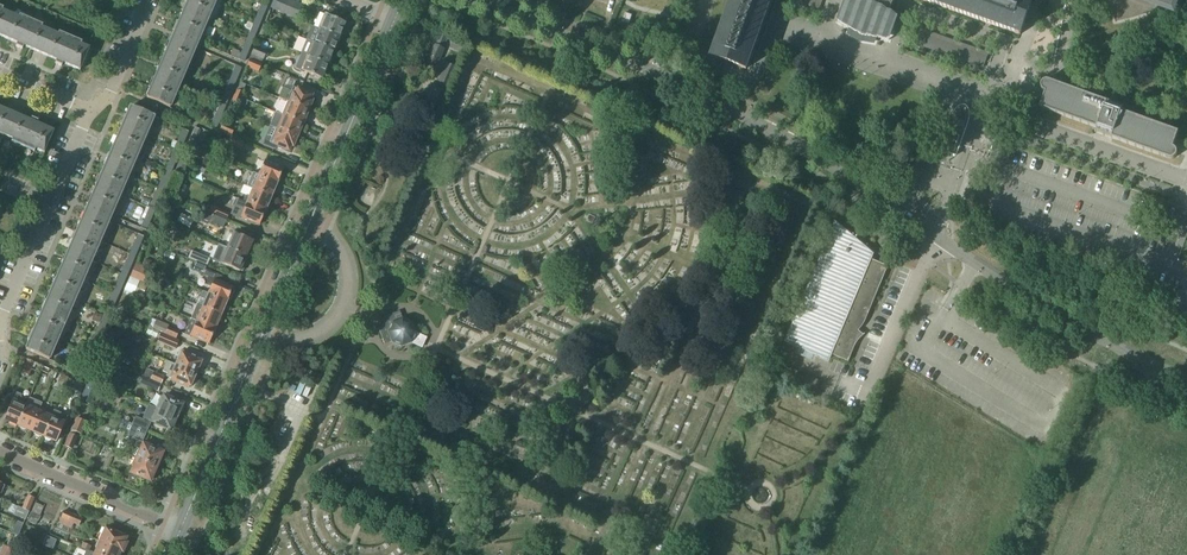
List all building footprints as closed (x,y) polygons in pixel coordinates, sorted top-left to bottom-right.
[(172,38),(147,98),(170,108),(216,0),(188,0),(172,38)] [(267,9),(269,2),(264,0),(263,0),(260,6),(267,9)] [(273,9),(279,12),(285,0),(277,0),(273,9)] [(279,12),(287,15),(293,1),(290,0),(285,0),(279,12)] [(713,57),(746,69),(771,0),(734,0),(713,57)] [(849,4),(843,21),(851,25),(849,32),(861,39),(875,42),(878,35),(886,36),(892,19),(889,15),(898,0),(851,0),(849,4)] [(1020,35),(1032,2),(1030,1),(1027,0),(923,0),(1020,35)] [(1113,6),(1114,14),(1115,22),(1123,21),(1131,19),(1138,17),(1146,14),(1153,11),(1160,8),(1161,8),(1172,12),(1176,1),(1178,0),(1112,0),(1113,6)] [(293,1),(287,15),(296,19),(297,17),(302,5),(293,1)] [(267,9),(260,6),(258,13),(264,15),(267,9)] [(1,36),(11,15),(2,11),(3,8),(0,7),(0,36),(1,36)] [(43,25),(30,20),(32,16),(21,12),(19,18),(11,15),(1,36),(17,43),(15,47),(19,48),(22,50),(24,46),(41,54),(50,31),(42,28),(43,25)] [(264,15),(258,13),(255,19),(261,22),(264,15)] [(320,13),(314,27),(317,29),(320,30),(339,38),(345,23),(326,16),(320,13)] [(622,23),(629,25),(632,16),(625,13),(622,23)] [(261,22),(255,19),(252,26),(258,29),(261,22)] [(252,26),(250,32),(249,33),(255,35),(258,29),(252,26)] [(263,26),(259,37),(266,39),(270,28),(263,26)] [(317,29),(312,42),(315,43),(333,51),(339,38),(320,30),(317,29)] [(59,32),(58,35),(50,31),(41,54),(56,60),(55,64),(58,65),(61,67),(63,63),(80,71),(89,49),(81,45),(82,42),(59,32)] [(990,54),(923,31),(917,47),(984,71),(990,54)] [(249,33),(247,38),(247,39),(253,42),(255,35),(249,33)] [(428,57),(430,58),(428,62),(434,65),(437,61),(438,61),(444,49),(443,49),(448,38),(440,34),(435,45),(433,45),(428,57)] [(253,42),(247,39),(244,46),(250,49),(253,42)] [(453,39),(449,48),(462,54),(466,44),(453,39)] [(308,40),(302,54),(309,57),(327,65),(333,51),(315,43),(312,42),(308,40)] [(250,49),(244,46),(241,53),(247,55),(250,49)] [(251,54),(249,59),(250,60),(261,64),(263,59),(264,59),(267,52),(254,47),(251,54)] [(233,50),(230,56),(238,59),(244,62),(247,55),(241,53),(240,54),(239,53),(240,53),(233,50)] [(309,57),(303,71),(321,79),(327,65),(309,57)] [(261,64),(250,60),(247,67),(259,72),(262,64),(261,64)] [(446,64),(444,70),(439,82),(448,86),(456,68),(446,64)] [(233,72),(239,74),(241,68),(236,65),(233,72)] [(230,79),(236,81),(239,74),(233,72),(230,79)] [(227,85),(233,88),(236,81),(230,79),(227,85)] [(1045,93),(1043,97),(1040,108),(1096,129),(1095,132),(1169,159),(1170,160),(1171,160),(1173,159),(1174,159),(1175,158),(1176,157),(1177,156),(1177,155),(1177,154),(1177,153),(1177,152),(1177,151),(1176,150),(1176,149),(1175,149),(1174,148),(1173,148),(1179,132),(1122,112),(1124,108),(1055,83),(1056,79),(1046,81),(1045,81),(1044,81),(1043,82),(1043,83),(1042,84),(1041,84),(1041,85),(1041,86),(1041,87),(1041,88),(1041,89),(1042,90),(1042,91),(1043,92),(1044,92),(1045,93)] [(246,85),(240,82),(234,95),(238,97),(240,93),(242,94),(246,85)] [(225,92),(230,94),(233,88),(227,85),(225,92)] [(292,92),(288,102),(308,110),(312,101),(310,100),(312,95),(296,88),(295,93),(292,92)] [(222,99),(227,101),(230,94),(225,92),(222,99)] [(214,104),(219,106),(219,105),(225,108),(227,101),(222,99),(217,97),(214,104)] [(288,102),(282,116),(303,124),(308,110),(288,102)] [(951,117),(940,149),(955,155),(957,155),(966,130),(969,123),(970,115),(970,110),(968,105),(964,103),(959,105),(954,111),(951,117)] [(219,105),(219,106),(216,112),(222,114),(225,108),(219,105)] [(131,106),(26,349),(48,359),(49,358),(50,359),(66,322),(71,324),(97,264),(92,262),(109,221),(112,216),(154,118),(153,117),(153,116),(131,106)] [(4,135),(14,114),(0,108),(0,134),(4,135)] [(214,119),(219,121),(222,114),(216,112),(214,119)] [(276,113),(270,126),(277,129),(297,137),(303,124),(282,116),(276,113)] [(14,114),(4,135),(12,139),(11,142),(35,152),(36,149),(44,153),(53,131),(37,124),(39,121),(35,120),(32,118),(31,122),(14,114)] [(219,121),(214,119),(211,125),(216,128),(219,121)] [(223,123),(219,131),(231,136),(235,129),(223,123)] [(270,126),(262,145),(275,150),(277,146),(289,151),(291,146),(293,147),(297,137),(277,129),(270,126)] [(190,143),(194,144),(200,130),(196,128),(190,143)] [(186,138),(180,136),(177,142),(183,145),(186,138)] [(230,143),(231,144),(230,146),(241,150),(244,143),(234,138),(232,137),(230,143)] [(168,147),(174,150),(175,149),(180,151),(183,145),(177,142),(177,144),(171,141),(168,147)] [(175,149),(174,150),(172,156),(177,158),(180,151),(175,149)] [(177,158),(172,156),(169,162),(174,164),(177,158)] [(259,173),(258,175),(277,183),(283,169),(264,161),(259,173)] [(174,164),(169,162),(166,169),(171,171),(174,164)] [(180,175),(183,167),(178,165),(175,173),(180,175)] [(171,171),(166,169),(163,175),(169,178),(171,171)] [(253,173),(247,187),(252,189),(271,197),(277,183),(258,175),(253,173)] [(169,178),(163,175),(160,182),(166,184),(169,178)] [(166,184),(160,182),(158,189),(163,191),(166,184)] [(163,191),(158,189),(155,195),(160,197),(163,191)] [(245,196),(243,202),(246,203),(265,212),(271,197),(252,189),(248,198),(245,196)] [(160,197),(155,195),(152,202),(157,204),(160,197)] [(237,200),(230,215),(240,219),(240,218),(259,226),(265,212),(246,203),(243,202),(237,200)] [(157,204),(152,202),(149,208),(154,211),(157,204)] [(208,213),(226,221),(229,214),(211,206),(208,213)] [(154,211),(149,208),(146,215),(152,217),(154,211)] [(204,221),(223,229),(226,221),(207,214),(204,221)] [(152,217),(146,215),(143,222),(149,224),(152,217)] [(141,228),(146,230),(149,224),(143,222),(141,228)] [(786,343),(828,360),(831,354),(849,362),(855,346),(857,343),(859,341),(861,339),(863,337),(865,335),(865,334),(864,335),(859,331),(861,329),(862,327),(863,326),(864,324),(865,322),(867,319),(888,266),(871,259),(873,253),(836,222),(786,343)] [(233,232),(226,248),(246,256),(253,241),(233,232)] [(143,237),(138,234),(135,241),(141,243),(143,237)] [(141,243),(135,241),(132,248),(138,250),(141,243)] [(138,250),(132,248),(129,254),(135,256),(138,250)] [(226,248),(220,263),(238,271),(240,272),(243,272),(246,265),(243,264),(246,256),(226,248)] [(191,251),(187,259),(195,262),(207,267),(210,259),(191,251)] [(135,256),(129,254),(127,261),(132,263),(135,256)] [(132,263),(127,261),(124,267),(129,270),(132,263)] [(195,263),(192,270),(204,274),(207,267),(195,262),(195,263)] [(130,276),(145,282),(150,272),(135,266),(130,276)] [(129,270),(124,267),(121,274),(127,276),(129,270)] [(127,276),(121,274),(118,280),(124,283),(127,276)] [(145,282),(130,276),(124,290),(135,294),(137,288),(147,293),(149,286),(145,284),(145,282)] [(233,286),(215,278),(214,279),(207,276),(204,283),(211,286),(209,291),(208,291),(207,293),(227,302),(233,286)] [(124,283),(118,280),(115,287),(121,289),(124,283)] [(121,289),(115,287),(113,294),(118,296),(121,289)] [(135,294),(124,290),(114,313),(125,317),(135,294)] [(199,299),(204,301),(202,307),(221,315),(227,302),(207,293),(207,294),(202,291),(199,299)] [(118,296),(113,294),(110,300),(115,302),(118,296)] [(115,302),(110,300),(107,307),(112,309),(115,302)] [(202,307),(197,305),(191,318),(215,329),(221,315),(202,307)] [(112,309),(107,307),(104,313),(110,316),(112,309)] [(393,341),(401,345),(410,342),(422,348),(426,338),(415,333),(411,324),(402,320),(399,311),(383,317),(378,328),(384,345),(393,341)] [(110,316),(104,313),(101,320),(107,322),(110,316)] [(185,335),(190,337),(191,335),(209,343),(215,329),(191,318),(191,319),(185,335)] [(107,322),(101,320),(99,327),(104,329),(107,322)] [(156,330),(159,331),(165,333),(164,335),(176,339),(179,332),(168,327),(168,326),(156,321),(153,328),(156,330)] [(104,329),(99,327),(96,333),(101,335),(104,329)] [(153,328),(149,327),(146,334),(156,338),(159,331),(156,330),(153,328)] [(101,335),(96,333),(93,340),(98,342),(101,335)] [(157,343),(175,350),(179,341),(161,333),(157,343)] [(98,342),(93,340),(90,346),(96,349),(98,342)] [(96,349),(90,346),(87,353),(93,355),(96,349)] [(175,365),(167,361),(198,375),(200,369),(198,368),(201,360),(181,351),(179,351),(177,356),(178,357),(175,365)] [(93,355),(87,353),(84,359),(90,362),(93,355)] [(82,366),(87,368),(90,362),(84,359),(82,366)] [(36,363),(27,360),(22,373),(29,376),(33,367),(34,368),(36,363)] [(166,376),(169,378),(189,387),(192,380),(195,381),(198,375),(167,361),(163,371),(167,373),(166,376)] [(79,373),(84,375),(87,368),(82,366),(79,373)] [(161,384),(164,377),(154,372),(151,379),(161,384)] [(323,378),(308,372),(304,380),(320,386),(323,378)] [(61,375),(60,377),(58,383),(64,386),(67,380),(67,381),(68,378),(61,375)] [(140,383),(158,391),(161,385),(143,377),(140,383)] [(15,396),(14,399),(5,420),(18,425),(27,405),(29,401),(20,398),(22,395),(16,393),(15,396)] [(183,404),(162,395),(156,408),(177,417),(179,413),(183,412),(184,408),(182,405),(183,404)] [(34,408),(27,405),(18,425),(31,431),(41,409),(35,406),(34,408)] [(177,417),(156,408),(149,405),(144,418),(171,430),(175,429),(177,425),(175,421),(177,417)] [(52,416),(53,414),(41,409),(31,431),(44,436),(52,416)] [(44,436),(56,442),(67,416),(54,410),(53,414),(52,416),(44,436)] [(136,416),(133,424),(148,431),(151,423),(136,416)] [(76,419),(71,430),(81,434),(86,422),(76,419)] [(122,420),(119,428),(127,432),(126,436),(133,440),(127,455),(135,458),(157,467),(163,452),(143,443),(148,431),(133,424),(128,422),(122,420)] [(78,437),(70,433),(65,446),(72,450),(78,437)] [(130,473),(127,480),(136,483),(138,476),(151,482),(153,475),(156,475),(158,470),(156,468),(157,467),(135,458),(129,473),(130,473)] [(28,496),(22,509),(29,512),(35,498),(28,496)] [(31,512),(31,513),(29,518),(38,522),(44,507),(35,503),(32,512),(31,512)] [(22,509),(17,507),(14,514),(26,518),(29,512),(22,509)] [(64,511),(59,523),(65,526),(71,514),(64,511)] [(83,519),(71,514),(65,526),(72,529),(74,524),(79,526),(83,519)] [(13,531),(12,534),(16,535),(18,536),(21,530),(15,527),(13,531)] [(126,538),(106,529),(101,542),(123,552),(127,543),(125,542),(126,538)] [(9,541),(7,546),(15,549),(20,538),(18,537),(18,536),(16,535),(15,536),(13,543),(9,541)] [(101,542),(95,554),(99,554),(121,554),(123,552),(101,542)] [(81,547),(90,551),(92,546),(83,543),(81,547)] [(15,549),(7,546),(7,547),(3,545),(0,551),(0,554),(13,554),(15,549)]
